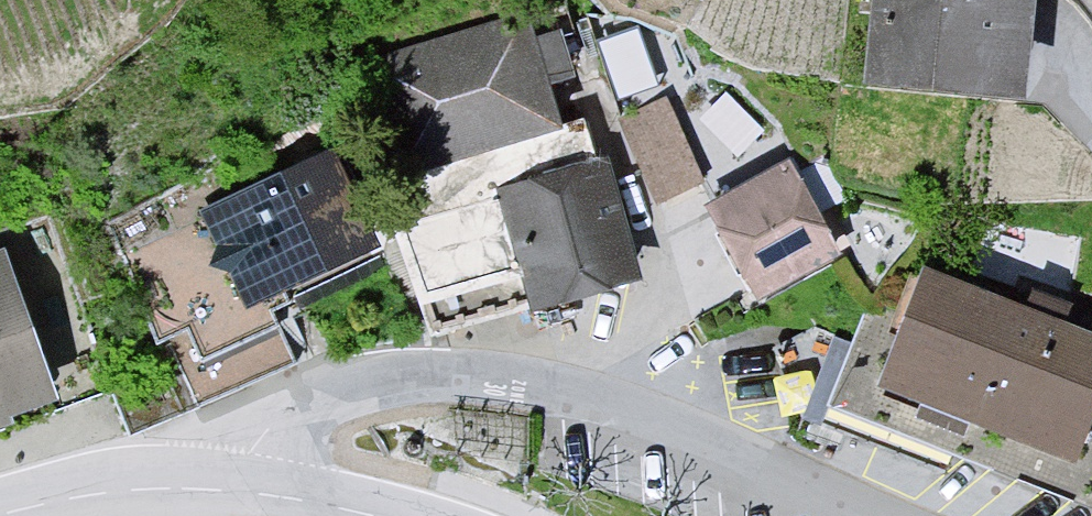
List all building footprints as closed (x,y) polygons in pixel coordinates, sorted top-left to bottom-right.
[(866,72),(1020,93),(1034,0),(876,0),(866,72)] [(533,13),(377,61),(408,161),(564,113),(533,13)] [(625,112),(661,194),(706,175),(670,93),(625,112)] [(601,150),(501,179),(537,301),(636,271),(601,150)] [(333,151),(203,212),(246,304),(376,243),(333,151)] [(792,159),(710,202),(758,292),(840,249),(792,159)] [(0,255),(0,419),(61,399),(10,251),(0,255)] [(927,264),(881,377),(1079,457),(1091,425),(1091,331),(927,264)]
